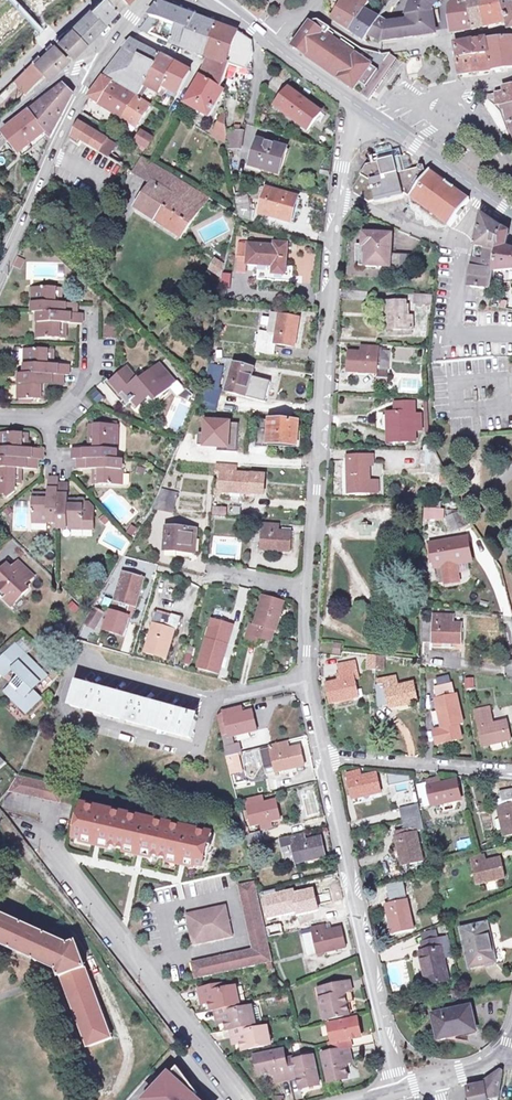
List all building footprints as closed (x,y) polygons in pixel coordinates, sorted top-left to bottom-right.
[(87,11),(101,25),(112,15),(114,13),(101,0),(98,0),(87,11)] [(125,3),(122,0),(101,0),(114,13),(122,5),(125,3)] [(350,32),(361,15),(367,6),(356,0),(355,0),(353,3),(348,0),(345,0),(334,18),(332,17),(330,18),(335,23),(350,32)] [(408,13),(409,20),(388,23),(381,18),(379,21),(369,35),(379,39),(389,42),(391,41),(412,38),(433,34),(432,23),(430,13),(432,7),(437,3),(441,0),(414,0),(408,13)] [(474,30),(470,5),(464,6),(463,0),(457,0),(450,9),(451,8),(454,28),(454,29),(454,34),(474,30)] [(485,28),(482,13),(480,2),(480,0),(463,0),(464,6),(470,5),(474,30),(482,29),(485,28)] [(504,0),(488,0),(480,2),(482,13),(505,8),(503,3),(505,3),(504,0)] [(505,8),(509,22),(511,27),(511,29),(511,1),(505,3),(503,3),(505,8)] [(139,31),(182,49),(196,18),(185,14),(169,7),(159,3),(139,31)] [(482,13),(485,28),(497,25),(509,22),(505,8),(482,13)] [(73,24),(87,38),(94,32),(101,25),(87,11),(73,24)] [(361,15),(350,32),(359,38),(365,41),(369,35),(379,21),(375,18),(373,22),(361,15)] [(196,18),(182,49),(204,57),(217,27),(212,25),(196,18)] [(367,90),(368,91),(375,81),(378,76),(385,82),(399,62),(392,57),(394,54),(382,56),(360,49),(320,24),(312,22),(295,48),(355,92),(360,85),(367,90)] [(80,45),(87,38),(73,24),(66,31),(80,45)] [(222,29),(217,27),(204,57),(210,60),(229,67),(230,66),(246,72),(252,56),(250,44),(248,42),(238,35),(222,29)] [(68,57),(80,45),(66,31),(62,34),(61,33),(53,41),(68,57)] [(493,71),(500,70),(511,69),(511,39),(486,41),(489,58),(492,57),(493,71)] [(471,43),(474,58),(486,56),(483,41),(477,42),(471,43)] [(124,51),(154,67),(160,57),(145,50),(130,43),(124,51)] [(459,60),(474,58),(471,43),(461,44),(456,45),(459,60)] [(50,46),(36,59),(34,56),(30,60),(41,73),(46,77),(55,69),(57,67),(64,61),(50,46)] [(130,88),(139,93),(141,90),(144,85),(154,67),(124,51),(105,78),(128,92),(130,88)] [(489,72),(486,56),(474,58),(459,60),(456,60),(459,76),(474,74),(489,72)] [(167,61),(160,57),(154,67),(144,85),(152,90),(159,94),(163,86),(175,64),(167,61)] [(41,73),(30,60),(11,78),(22,91),(41,73)] [(221,90),(229,67),(210,60),(186,104),(209,117),(223,91),(221,90)] [(183,68),(175,64),(163,86),(179,93),(191,72),(183,68)] [(362,97),(370,102),(385,82),(378,76),(375,81),(368,91),(367,90),(362,97)] [(88,101),(122,121),(135,99),(103,80),(88,101)] [(39,102),(28,112),(46,135),(50,140),(73,94),(72,93),(62,84),(39,102)] [(141,90),(149,95),(152,90),(144,85),(141,90)] [(510,88),(503,89),(504,94),(497,95),(497,103),(504,103),(509,126),(511,133),(511,87),(510,88)] [(141,90),(139,93),(137,97),(145,102),(149,95),(141,90)] [(289,91),(276,109),(307,131),(320,112),(289,91)] [(135,99),(122,121),(137,129),(150,108),(135,99)] [(21,154),(46,135),(28,112),(3,133),(21,154)] [(221,112),(214,130),(224,134),(223,112),(221,112)] [(98,154),(106,140),(80,125),(71,141),(82,146),(83,145),(98,154)] [(212,136),(225,142),(224,135),(224,134),(214,130),(212,136)] [(141,133),(137,140),(149,147),(153,139),(141,133)] [(224,135),(225,142),(226,148),(239,151),(242,135),(224,135)] [(106,140),(98,154),(107,160),(115,146),(106,140)] [(285,149),(258,142),(251,167),(278,174),(285,149)] [(449,230),(469,202),(428,172),(425,175),(423,174),(423,168),(420,166),(419,166),(418,167),(418,169),(414,170),(409,170),(406,156),(400,157),(399,151),(395,151),(392,152),(390,146),(374,149),(375,152),(375,155),(367,156),(367,161),(369,161),(370,163),(370,166),(366,166),(351,189),(353,195),(367,204),(402,195),(405,207),(408,210),(409,217),(417,216),(419,223),(425,223),(429,225),(441,224),(449,230)] [(135,211),(180,240),(207,199),(142,158),(133,175),(151,186),(135,211)] [(480,180),(486,172),(476,165),(470,173),(480,180)] [(298,199),(270,191),(263,215),(291,224),(298,199)] [(247,197),(234,200),(237,216),(250,213),(247,197)] [(493,285),(494,279),(494,276),(501,232),(491,225),(484,220),(480,217),(473,265),(472,270),(470,280),(469,284),(469,288),(492,291),(493,285)] [(501,232),(494,276),(494,279),(511,278),(511,253),(511,252),(508,251),(505,250),(508,235),(501,232)] [(391,237),(363,235),(362,245),(354,245),(353,262),(358,263),(358,267),(400,270),(401,257),(390,256),(391,237)] [(291,271),(285,270),(286,247),(274,246),(274,249),(239,247),(238,265),(247,265),(247,268),(268,269),(267,282),(291,284),(291,271)] [(24,261),(18,258),(14,266),(20,269),(24,261)] [(215,261),(210,271),(222,278),(224,267),(215,261)] [(37,314),(76,316),(76,306),(58,305),(58,302),(60,302),(61,289),(36,288),(35,300),(32,300),(31,314),(37,314)] [(431,297),(415,296),(416,306),(430,306),(431,297)] [(388,334),(413,332),(412,318),(405,319),(404,302),(386,303),(388,334)] [(76,316),(37,314),(36,329),(40,329),(39,339),(66,340),(66,330),(63,330),(63,325),(82,326),(82,316),(76,316)] [(276,338),(259,335),(256,354),(274,357),(276,346),(296,349),(300,321),(279,318),(276,338)] [(116,327),(105,327),(105,339),(115,339),(116,327)] [(378,350),(365,349),(364,354),(359,354),(348,353),(346,373),(376,375),(376,372),(387,373),(389,354),(378,353),(378,350)] [(25,377),(65,378),(70,378),(70,367),(50,367),(50,363),(54,363),(54,352),(29,351),(29,362),(26,362),(25,377)] [(238,367),(234,366),(227,395),(265,404),(270,383),(251,378),(253,371),(249,370),(250,366),(238,363),(238,367)] [(121,395),(118,397),(126,408),(134,402),(139,408),(152,398),(155,403),(171,390),(177,385),(161,365),(146,377),(147,379),(145,381),(142,378),(139,381),(129,368),(111,382),(111,383),(121,395)] [(221,369),(207,368),(204,389),(194,412),(217,413),(220,392),(218,392),(221,369)] [(65,378),(25,377),(20,376),(19,392),(23,392),(23,402),(47,403),(47,392),(45,392),(45,388),(64,389),(65,378)] [(121,395),(111,383),(111,382),(109,380),(106,383),(118,397),(121,395)] [(177,385),(171,390),(179,399),(186,403),(191,395),(188,392),(187,393),(179,384),(177,385)] [(191,395),(186,403),(189,404),(191,400),(193,400),(194,398),(191,395)] [(385,414),(386,433),(395,433),(395,444),(414,443),(414,432),(421,432),(420,420),(413,420),(412,403),(393,404),(394,413),(385,414)] [(268,449),(268,445),(297,446),(298,423),(269,422),(269,424),(258,423),(257,448),(268,449)] [(206,436),(198,435),(198,448),(223,449),(223,454),(237,455),(238,425),(206,424),(206,436)] [(79,460),(118,461),(118,444),(116,444),(117,426),(90,425),(90,444),(93,444),(93,450),(74,450),(74,460),(79,460)] [(395,433),(386,433),(387,445),(395,444),(395,433)] [(37,460),(43,461),(43,450),(24,450),(24,447),(27,447),(27,435),(3,434),(3,445),(0,445),(0,459),(37,460)] [(370,493),(370,483),(368,465),(372,465),(371,458),(347,459),(349,496),(370,495),(370,493)] [(0,459),(0,494),(5,494),(8,497),(15,491),(15,485),(21,485),(21,475),(18,475),(18,470),(36,470),(37,460),(0,459)] [(118,461),(79,460),(79,471),(98,471),(98,475),(95,475),(94,486),(120,487),(121,476),(123,476),(123,461),(118,461)] [(221,494),(232,494),(232,492),(239,493),(239,495),(264,496),(265,477),(236,476),(236,470),(216,469),(215,478),(222,478),(221,494)] [(445,475),(439,475),(439,483),(449,484),(445,475)] [(33,498),(32,519),(43,520),(43,523),(58,524),(60,486),(61,480),(49,479),(48,501),(44,501),(44,499),(33,498)] [(370,483),(370,493),(378,492),(378,483),(370,483)] [(69,486),(60,486),(58,524),(58,527),(62,527),(62,529),(73,530),(73,527),(83,528),(82,530),(94,531),(95,509),(92,506),(84,506),(84,502),(74,501),(74,504),(69,504),(69,486)] [(176,495),(160,492),(151,512),(172,517),(176,495)] [(424,505),(423,518),(442,520),(444,508),(424,505)] [(10,513),(6,518),(10,522),(14,517),(10,513)] [(461,514),(447,520),(453,534),(467,528),(461,514)] [(104,519),(99,522),(104,528),(108,524),(104,519)] [(259,542),(260,526),(251,525),(250,542),(259,542)] [(260,526),(259,542),(261,542),(261,552),(269,552),(268,557),(279,558),(280,553),(290,554),(291,535),(279,534),(275,534),(276,527),(260,526)] [(197,533),(167,530),(165,554),(179,555),(178,559),(191,561),(194,560),(195,556),(197,533)] [(469,541),(428,547),(431,565),(434,565),(434,569),(443,567),(445,584),(449,586),(453,586),(456,585),(459,582),(456,567),(472,564),(469,541)] [(3,599),(11,607),(27,590),(24,586),(33,577),(17,562),(11,569),(7,565),(0,572),(0,589),(7,595),(3,599)] [(145,579),(123,573),(114,603),(115,603),(107,632),(124,637),(130,619),(128,618),(130,611),(133,612),(134,608),(136,609),(145,579)] [(259,641),(266,643),(270,631),(276,633),(284,603),(264,597),(255,627),(249,625),(244,643),(257,647),(259,641)] [(89,613),(85,623),(95,629),(102,614),(92,608),(89,613)] [(170,618),(158,614),(146,654),(165,660),(174,631),(176,631),(180,619),(171,616),(170,618)] [(421,644),(443,645),(443,643),(452,643),(452,646),(462,646),(463,628),(454,628),(446,627),(446,620),(421,619),(421,644)] [(220,676),(228,646),(223,645),(228,626),(213,621),(200,671),(220,676)] [(234,627),(228,626),(223,645),(228,646),(234,627)] [(270,631),(266,643),(272,645),(276,633),(270,631)] [(0,659),(0,673),(5,677),(11,669),(26,655),(33,647),(23,637),(1,658),(0,659)] [(328,658),(337,659),(337,654),(338,650),(329,649),(328,658)] [(188,653),(179,650),(175,668),(183,671),(188,653)] [(11,698),(26,713),(41,698),(34,691),(48,677),(26,655),(11,669),(18,677),(11,684),(9,685),(14,689),(11,692),(14,695),(11,698)] [(376,669),(376,657),(368,657),(367,672),(376,672),(376,669)] [(376,657),(376,669),(384,670),(385,658),(376,657)] [(340,666),(342,674),(344,681),(338,683),(325,686),(330,705),(340,703),(340,700),(348,698),(349,701),(359,698),(356,688),(361,686),(355,663),(340,666)] [(18,677),(11,669),(5,677),(11,684),(18,677)] [(465,677),(463,689),(474,690),(475,678),(465,677)] [(441,699),(435,700),(442,730),(433,732),(436,745),(462,740),(459,726),(463,725),(457,695),(450,697),(448,687),(452,686),(450,679),(437,681),(439,689),(441,699)] [(409,706),(418,704),(414,685),(399,688),(397,682),(387,685),(386,682),(378,684),(378,688),(376,688),(378,709),(391,706),(392,710),(402,708),(401,705),(408,703),(409,706)] [(191,739),(192,735),(197,716),(78,684),(70,707),(84,710),(127,722),(171,733),(191,739)] [(14,689),(9,685),(4,691),(11,698),(14,695),(11,692),(14,689)] [(507,722),(492,725),(490,719),(492,719),(490,707),(475,710),(483,748),(491,746),(491,743),(500,741),(501,743),(511,741),(507,722)] [(241,708),(233,710),(235,717),(243,715),(241,708)] [(222,713),(223,716),(228,736),(222,738),(226,757),(233,756),(240,754),(238,745),(233,746),(231,738),(239,736),(238,733),(246,731),(247,734),(257,732),(253,713),(243,715),(235,717),(233,710),(222,713)] [(217,718),(222,738),(228,736),(223,716),(217,718)] [(289,744),(282,746),(283,753),(291,751),(289,744)] [(300,749),(291,751),(283,753),(282,746),(270,749),(270,750),(262,752),(268,777),(288,772),(287,770),(295,768),(296,770),(305,768),(300,749)] [(233,756),(226,757),(230,774),(236,772),(233,756)] [(378,774),(363,778),(362,772),(347,776),(353,802),(363,800),(362,797),(371,795),(372,798),(383,796),(378,774)] [(10,785),(6,790),(53,801),(57,785),(16,776),(10,785)] [(442,803),(451,801),(451,803),(462,801),(457,781),(441,785),(440,778),(426,781),(427,783),(417,785),(421,798),(423,798),(426,807),(433,806),(433,807),(442,805),(442,803)] [(511,837),(511,793),(499,796),(502,808),(498,809),(504,839),(511,837)] [(409,796),(398,799),(400,807),(411,804),(409,796)] [(252,827),(262,825),(261,821),(270,820),(271,823),(281,820),(277,802),(264,805),(261,806),(259,798),(247,801),(252,827)] [(141,848),(147,849),(151,854),(163,857),(167,854),(175,855),(173,862),(178,863),(183,864),(185,858),(190,859),(192,863),(200,865),(207,832),(78,802),(71,836),(78,838),(82,835),(88,837),(87,843),(92,844),(97,845),(98,839),(105,840),(109,845),(118,847),(121,847),(125,845),(131,846),(129,852),(134,853),(140,854),(141,848)] [(419,806),(400,811),(403,823),(422,819),(419,806)] [(261,821),(262,825),(263,828),(272,826),(271,823),(270,820),(261,821)] [(399,826),(401,833),(411,831),(409,824),(399,826)] [(261,833),(244,837),(246,847),(263,843),(261,833)] [(412,835),(396,838),(403,867),(425,862),(418,833),(412,835)] [(314,858),(315,860),(326,858),(322,838),(306,842),(304,835),(290,838),(290,840),(282,842),(281,842),(286,863),(295,861),(296,865),(307,862),(306,860),(314,858)] [(455,840),(457,849),(470,846),(469,838),(455,840)] [(500,859),(486,863),(484,857),(470,860),(477,886),(486,884),(486,881),(494,879),(495,882),(505,879),(500,859)] [(257,892),(254,877),(238,881),(242,897),(252,944),(187,959),(191,976),(272,957),(268,937),(257,892)] [(388,886),(391,902),(400,900),(399,893),(405,891),(403,883),(388,886)] [(294,892),(278,895),(276,889),(263,892),(269,918),(278,915),(278,914),(287,912),(287,914),(299,911),(294,892)] [(391,902),(392,906),(407,903),(405,891),(399,893),(400,900),(391,902)] [(222,902),(181,910),(188,942),(229,933),(222,902)] [(413,931),(407,903),(392,906),(386,907),(392,936),(413,931)] [(56,970),(85,1046),(111,1036),(75,943),(69,945),(0,914),(0,944),(56,970)] [(268,926),(270,937),(283,934),(281,923),(268,926)] [(486,925),(461,931),(470,969),(495,963),(486,925)] [(312,933),(302,935),(307,955),(316,953),(319,954),(327,952),(326,949),(335,947),(336,950),(345,948),(341,930),(332,931),(326,933),(325,927),(311,930),(312,933)] [(423,937),(424,945),(437,942),(435,934),(423,937)] [(449,982),(444,960),(442,954),(449,952),(446,940),(437,942),(424,945),(423,946),(425,954),(420,956),(428,987),(449,982)] [(442,954),(444,960),(451,959),(449,952),(442,954)] [(212,1006),(227,1003),(235,1001),(231,984),(223,985),(215,987),(213,982),(195,986),(197,995),(205,993),(207,999),(209,1007),(212,1006)] [(348,1017),(346,1005),(343,996),(351,994),(349,983),(318,990),(325,1022),(348,1017)] [(343,996),(346,1005),(353,1004),(351,994),(343,996)] [(227,1026),(243,1023),(251,1021),(247,1004),(236,1007),(228,1008),(227,1003),(212,1006),(213,1014),(221,1013),(223,1019),(224,1027),(227,1026)] [(247,1004),(251,1021),(259,1019),(256,1005),(253,1003),(247,1004)] [(448,1006),(433,1010),(435,1015),(432,1016),(437,1038),(452,1034),(453,1037),(475,1032),(469,1007),(450,1012),(448,1006)] [(221,1013),(213,1014),(215,1021),(223,1019),(221,1013)] [(331,1053),(348,1049),(347,1043),(358,1040),(354,1021),(328,1027),(332,1046),(329,1046),(331,1053)] [(243,1023),(227,1026),(229,1035),(237,1033),(238,1039),(240,1047),(267,1042),(263,1023),(252,1026),(244,1028),(243,1023)] [(100,1063),(94,1048),(88,1050),(94,1065),(100,1063)] [(289,1078),(285,1059),(282,1048),(256,1053),(262,1076),(272,1074),(279,1072),(281,1080),(289,1078)] [(348,1049),(331,1053),(322,1054),(328,1082),(347,1078),(344,1067),(343,1061),(350,1060),(348,1049)] [(285,1059),(289,1078),(297,1077),(299,1088),(318,1084),(312,1057),(294,1061),(293,1058),(285,1059)] [(178,1066),(157,1089),(147,1099),(197,1099),(194,1096),(198,1092),(191,1083),(178,1066)] [(479,1083),(483,1098),(495,1096),(500,1070),(489,1076),(479,1082),(479,1083)] [(279,1072),(272,1074),(274,1082),(281,1080),(279,1072)] [(465,1086),(468,1099),(484,1099),(483,1098),(479,1083),(477,1084),(465,1086)]
